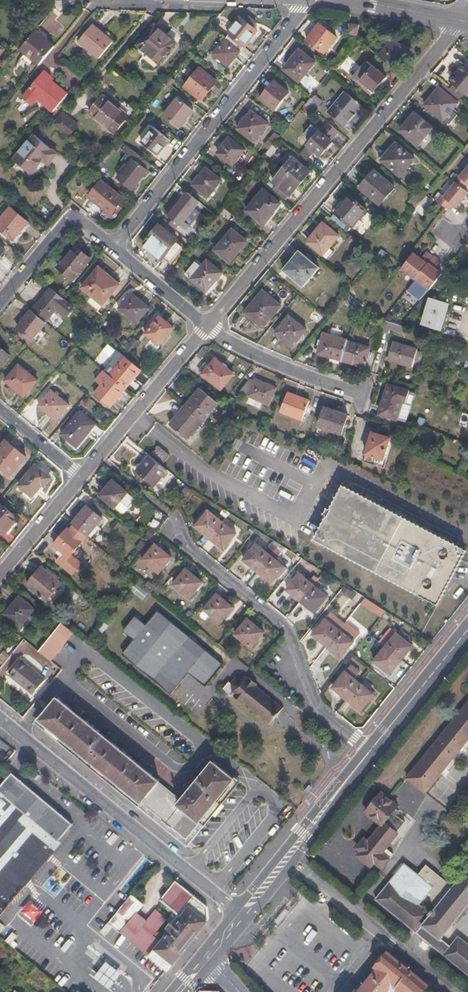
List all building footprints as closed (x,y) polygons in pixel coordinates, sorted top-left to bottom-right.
[(65,27),(52,14),(42,24),(56,37),(65,27)] [(239,18),(226,35),(228,37),(243,49),(244,50),(258,32),(253,29),(256,25),(246,17),(243,21),(239,18)] [(320,24),(306,40),(323,54),(336,38),(320,24)] [(350,24),(347,34),(357,36),(359,26),(350,24)] [(93,25),(78,43),(99,60),(113,42),(93,25)] [(134,50),(155,68),(176,43),(155,26),(134,50)] [(34,62),(39,66),(55,47),(35,30),(19,50),(25,55),(34,62)] [(243,49),(228,37),(214,56),(228,67),(243,49)] [(378,56),(395,70),(410,52),(393,39),(378,56)] [(283,70),(299,83),(315,63),(299,50),(283,70)] [(34,62),(25,55),(22,59),(31,66),(34,62)] [(366,62),(357,74),(352,70),(348,74),(366,89),(368,87),(374,91),(385,77),(366,62)] [(450,82),(452,83),(464,94),(467,96),(467,94),(467,69),(464,65),(450,82)] [(200,70),(185,88),(202,101),(216,83),(200,70)] [(68,95),(42,73),(21,99),(29,105),(35,98),(53,113),(68,95)] [(274,111),(289,93),(275,81),(260,99),(274,111)] [(452,83),(448,88),(461,99),(464,94),(452,83)] [(452,109),(457,103),(438,88),(424,106),(442,121),(443,120),(449,124),(457,115),(452,109)] [(361,106),(344,93),(328,113),(344,126),(361,106)] [(114,134),(129,117),(103,96),(89,114),(114,134)] [(310,98),(305,104),(315,112),(320,106),(310,98)] [(180,129),(194,112),(177,99),(164,116),(180,129)] [(315,112),(305,104),(300,109),(311,118),(315,112)] [(251,111),(237,129),(254,143),(268,125),(251,111)] [(417,146),(432,128),(414,113),(399,131),(417,146)] [(78,128),(63,114),(54,126),(69,139),(78,128)] [(327,122),(319,132),(331,141),(339,132),(327,122)] [(312,140),(319,131),(314,127),(306,136),(312,140)] [(154,128),(141,143),(158,157),(170,141),(154,128)] [(312,140),(307,146),(320,156),(332,142),(331,141),(319,132),(319,131),(312,140)] [(58,155),(34,135),(13,160),(32,176),(43,162),(48,166),(58,155)] [(229,138),(217,154),(232,166),(244,151),(229,138)] [(396,143),(381,160),(400,176),(414,159),(396,143)] [(133,190),(152,166),(126,146),(122,152),(125,154),(120,161),(125,164),(120,171),(122,173),(118,179),(133,190)] [(272,191),(284,201),(289,195),(290,197),(310,172),(293,158),(272,182),(277,186),(272,191)] [(460,177),(457,174),(452,180),(455,182),(444,197),(441,194),(436,200),(448,209),(452,204),(456,207),(467,192),(464,189),(467,184),(467,166),(460,177)] [(208,198),(221,181),(206,168),(192,185),(208,198)] [(379,205),(394,188),(374,171),(359,188),(379,205)] [(111,216),(124,200),(101,182),(89,198),(111,216)] [(421,201),(428,193),(420,188),(414,196),(421,201)] [(263,190),(246,211),(263,225),(280,204),(263,190)] [(184,221),(199,203),(186,191),(181,197),(180,196),(165,215),(174,222),(172,226),(176,230),(179,226),(184,230),(189,225),(184,221)] [(348,196),(334,213),(352,227),(366,210),(348,196)] [(415,209),(421,201),(414,196),(408,203),(415,209)] [(28,223),(10,209),(0,221),(0,229),(14,240),(28,223)] [(306,242),(323,255),(339,236),(322,223),(306,242)] [(159,226),(143,246),(161,260),(162,258),(170,264),(184,247),(159,226)] [(232,229),(214,251),(230,263),(247,242),(232,229)] [(58,268),(73,281),(91,260),(75,247),(58,268)] [(319,268),(299,251),(283,270),(303,287),(319,268)] [(415,279),(433,256),(426,251),(421,258),(414,253),(402,269),(415,279)] [(434,255),(433,256),(415,279),(407,289),(421,299),(442,273),(435,267),(440,260),(434,255)] [(222,273),(207,260),(201,267),(190,280),(206,293),(222,273)] [(190,280),(201,267),(195,261),(184,274),(190,280)] [(106,280),(109,277),(99,269),(82,289),(103,305),(116,289),(106,280)] [(119,286),(109,277),(106,280),(116,289),(119,286)] [(52,288),(46,296),(48,298),(59,307),(57,310),(66,317),(75,307),(52,288)] [(244,313),(262,328),(281,307),(263,291),(244,313)] [(149,309),(132,294),(119,310),(137,324),(149,309)] [(32,312),(46,323),(57,310),(59,307),(48,298),(46,296),(32,312)] [(421,323),(440,329),(448,305),(429,299),(421,323)] [(33,340),(47,324),(46,323),(32,312),(32,311),(18,328),(33,340)] [(274,333),(291,347),(306,329),(289,315),(274,333)] [(146,334),(159,345),(173,328),(160,317),(146,334)] [(404,326),(400,325),(384,320),(381,331),(388,333),(389,330),(402,333),(404,326)] [(347,341),(323,333),(317,354),(330,358),(330,361),(339,363),(340,360),(341,361),(347,341)] [(347,341),(341,361),(364,367),(370,348),(347,341)] [(392,342),(387,360),(411,367),(414,358),(418,359),(420,352),(416,351),(417,349),(392,342)] [(10,357),(0,349),(0,369),(10,357)] [(110,377),(121,364),(115,359),(105,372),(110,377)] [(110,377),(126,389),(141,371),(125,359),(121,364),(110,377)] [(203,374),(203,375),(221,390),(234,375),(215,359),(209,367),(206,364),(200,371),(203,374)] [(6,382),(25,398),(38,381),(19,366),(6,382)] [(110,408),(126,389),(110,377),(105,372),(97,382),(102,386),(95,395),(110,408)] [(248,382),(239,392),(268,405),(275,388),(255,380),(254,381),(250,379),(248,382)] [(388,385),(379,414),(402,421),(406,410),(399,408),(402,400),(405,401),(408,391),(388,385)] [(185,407),(203,422),(218,404),(200,389),(185,407)] [(406,410),(402,421),(407,422),(414,398),(409,395),(410,392),(408,391),(405,401),(402,400),(399,408),(406,410)] [(51,392),(39,407),(56,421),(69,406),(51,392)] [(280,412),(301,420),(309,401),(287,393),(280,412)] [(188,440),(203,422),(185,407),(170,425),(188,440)] [(318,427),(341,435),(347,415),(324,408),(318,427)] [(76,448),(96,425),(81,412),(61,436),(76,448)] [(462,413),(458,426),(467,430),(467,415),(462,413)] [(382,461),(389,438),(372,433),(363,462),(380,467),(380,466),(383,467),(384,462),(382,461)] [(26,458),(6,442),(0,449),(0,467),(11,477),(26,458)] [(153,451),(151,454),(163,464),(169,456),(158,446),(156,449),(157,450),(155,453),(153,451)] [(155,487),(168,471),(150,456),(137,472),(155,487)] [(42,471),(36,466),(19,487),(33,498),(42,486),(44,488),(50,481),(43,475),(43,476),(39,474),(42,471)] [(100,497),(115,509),(121,502),(128,509),(136,500),(113,481),(100,497)] [(458,567),(466,551),(343,486),(314,540),(438,605),(443,595),(458,567)] [(95,502),(89,509),(99,517),(105,510),(95,502)] [(121,502),(115,509),(123,515),(128,509),(121,502)] [(18,519),(0,504),(0,505),(0,531),(5,535),(18,519)] [(87,537),(87,538),(102,519),(99,517),(89,509),(87,506),(71,525),(73,526),(87,537)] [(210,539),(223,522),(208,510),(195,527),(210,539)] [(237,534),(223,522),(210,539),(223,550),(237,534)] [(72,555),(87,537),(73,526),(71,529),(69,528),(54,546),(63,553),(70,558),(72,555)] [(148,544),(138,557),(158,573),(165,565),(166,566),(169,564),(167,563),(172,557),(151,540),(148,544)] [(279,544),(273,541),(265,551),(270,556),(279,544)] [(257,572),(270,556),(265,551),(256,544),(243,560),(257,572)] [(285,548),(279,544),(270,556),(276,560),(285,548)] [(70,558),(63,553),(55,562),(72,576),(82,563),(72,555),(70,558)] [(276,560),(270,556),(257,572),(271,583),(277,576),(279,578),(287,569),(276,560)] [(47,601),(61,583),(42,567),(27,585),(47,601)] [(173,585),(190,599),(203,582),(186,569),(173,585)] [(301,602),(314,586),(299,574),(286,590),(301,602)] [(328,597),(314,586),(301,602),(314,613),(328,597)] [(204,610),(220,624),(233,607),(217,594),(204,610)] [(19,597),(5,615),(20,628),(35,609),(19,597)] [(171,694),(181,682),(177,679),(185,669),(189,672),(206,686),(223,665),(158,612),(146,625),(135,617),(123,632),(134,641),(123,654),(171,694)] [(340,630),(345,624),(331,612),(325,619),(340,630)] [(247,619),(234,635),(251,648),(264,632),(247,619)] [(326,647),(340,630),(325,619),(312,635),(326,647)] [(340,630),(354,642),(360,634),(346,623),(345,624),(340,630)] [(39,652),(51,662),(74,633),(62,624),(39,652)] [(354,642),(340,630),(326,647),(340,658),(354,642)] [(384,648),(401,661),(413,646),(396,633),(384,648)] [(390,675),(401,661),(384,648),(373,661),(390,675)] [(21,660),(9,676),(33,695),(45,680),(21,660)] [(346,699),(359,683),(355,680),(360,674),(350,666),(345,672),(332,688),(346,699)] [(177,679),(181,682),(189,672),(185,669),(177,679)] [(231,695),(232,695),(242,703),(243,702),(270,723),(275,717),(282,708),(255,686),(256,685),(247,678),(246,679),(244,677),(235,678),(231,684),(228,682),(223,689),(231,695)] [(374,695),(359,683),(346,699),(360,711),(374,695)] [(137,764),(111,743),(114,739),(108,734),(105,738),(79,717),(82,713),(76,708),(73,711),(58,699),(41,720),(186,838),(222,794),(233,780),(212,763),(196,783),(192,780),(187,787),(190,790),(181,802),(158,782),(144,769),(147,766),(140,760),(137,764)] [(409,776),(419,784),(416,786),(425,793),(467,739),(467,702),(409,776)] [(10,776),(0,788),(0,910),(27,879),(48,854),(70,828),(10,776)] [(419,784),(409,776),(407,779),(416,786),(419,784)] [(365,813),(381,825),(357,856),(371,867),(374,863),(382,869),(390,859),(389,858),(390,856),(384,851),(398,833),(397,832),(405,821),(397,815),(399,811),(396,808),(398,806),(381,793),(365,813)] [(48,854),(27,879),(30,881),(51,857),(48,854)] [(441,939),(467,906),(467,869),(453,888),(427,867),(419,876),(404,865),(376,900),(467,974),(467,945),(459,937),(451,947),(441,939)] [(167,971),(208,919),(207,907),(176,882),(161,901),(181,917),(174,925),(171,923),(167,929),(170,932),(161,943),(143,928),(147,922),(136,913),(143,905),(132,896),(109,924),(167,971)] [(390,991),(397,989),(400,991),(421,991),(427,985),(388,953),(376,968),(378,969),(359,991),(390,991)] [(94,978),(109,990),(119,977),(122,974),(106,962),(101,969),(94,978)]
